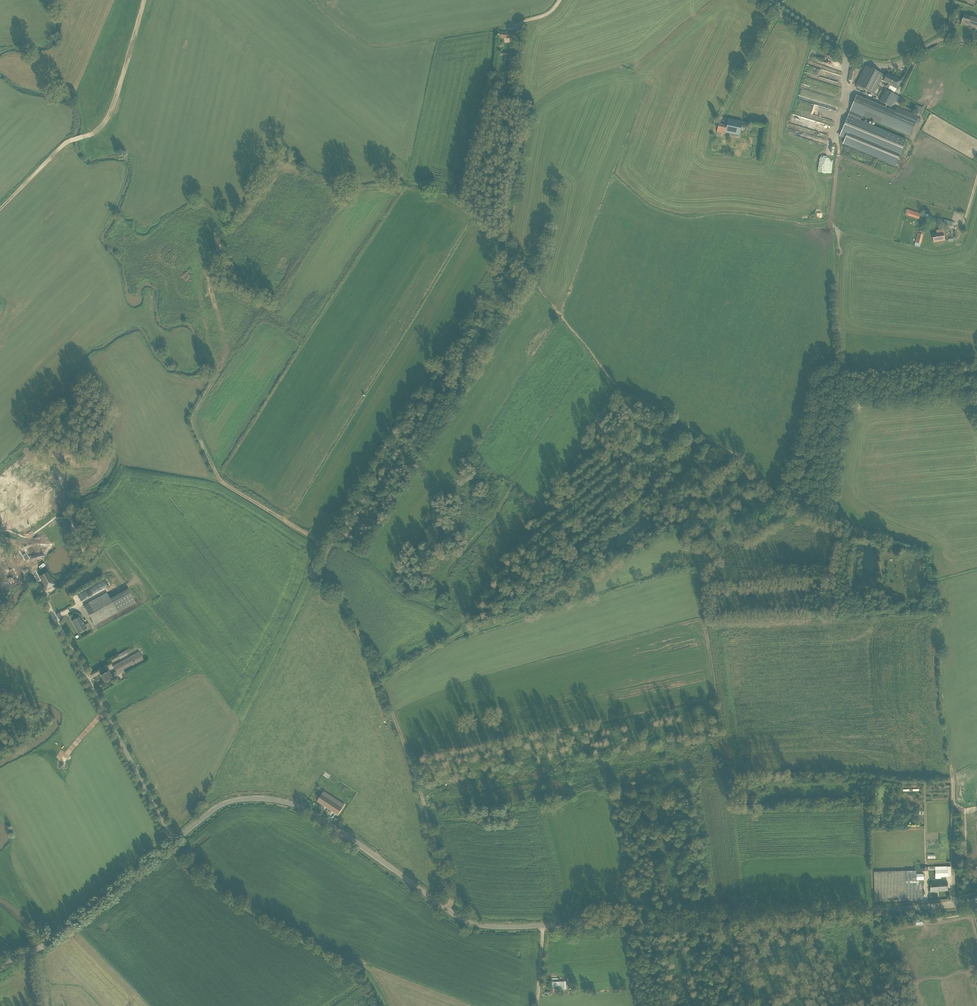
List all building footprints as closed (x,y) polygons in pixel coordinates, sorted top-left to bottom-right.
[(962,20),(962,21),(961,23),(965,25),(966,24),(976,28),(976,18),(974,17),(973,18),(964,15),(962,20)] [(508,33),(509,32),(506,31),(506,33),(498,32),(498,37),(513,39),(513,40),(516,41),(517,34),(508,33)] [(864,68),(856,85),(873,94),(881,80),(886,83),(884,86),(888,89),(890,85),(893,87),(897,89),(902,80),(899,78),(894,76),(894,78),(887,74),(886,76),(884,74),(884,75),(866,65),(864,68)] [(886,89),(879,101),(891,108),(895,100),(901,103),(903,99),(901,98),(886,89)] [(854,99),(850,111),(864,117),(869,105),(854,99)] [(893,115),(888,127),(910,136),(915,124),(917,120),(894,111),(893,115)] [(849,112),(839,136),(845,138),(843,143),(895,165),(898,160),(906,139),(859,120),(860,116),(849,112)] [(719,124),(718,129),(717,133),(726,134),(726,132),(740,135),(742,122),(728,119),(727,126),(719,124)] [(907,209),(905,215),(919,219),(920,216),(921,213),(907,209)] [(937,233),(932,233),(932,237),(933,242),(945,240),(943,230),(943,229),(936,231),(937,233)] [(920,244),(924,231),(920,230),(919,233),(918,232),(915,243),(920,244)] [(48,573),(40,578),(46,589),(54,584),(48,573)] [(103,577),(86,586),(90,593),(106,584),(103,577)] [(135,603),(128,589),(110,598),(106,593),(83,605),(94,625),(135,603)] [(78,634),(87,629),(87,630),(91,628),(88,623),(85,625),(82,621),(81,621),(79,617),(71,621),(78,634)] [(117,674),(144,660),(139,651),(113,666),(117,674)] [(104,682),(112,678),(108,671),(100,675),(104,682)] [(338,814),(345,803),(323,790),(317,801),(338,814)] [(948,876),(948,861),(933,862),(933,866),(925,866),(925,870),(932,870),(932,878),(938,878),(938,876),(948,876)] [(915,871),(873,872),(874,901),(921,899),(921,880),(915,880),(915,871)] [(931,892),(948,890),(948,880),(930,882),(931,892)]
